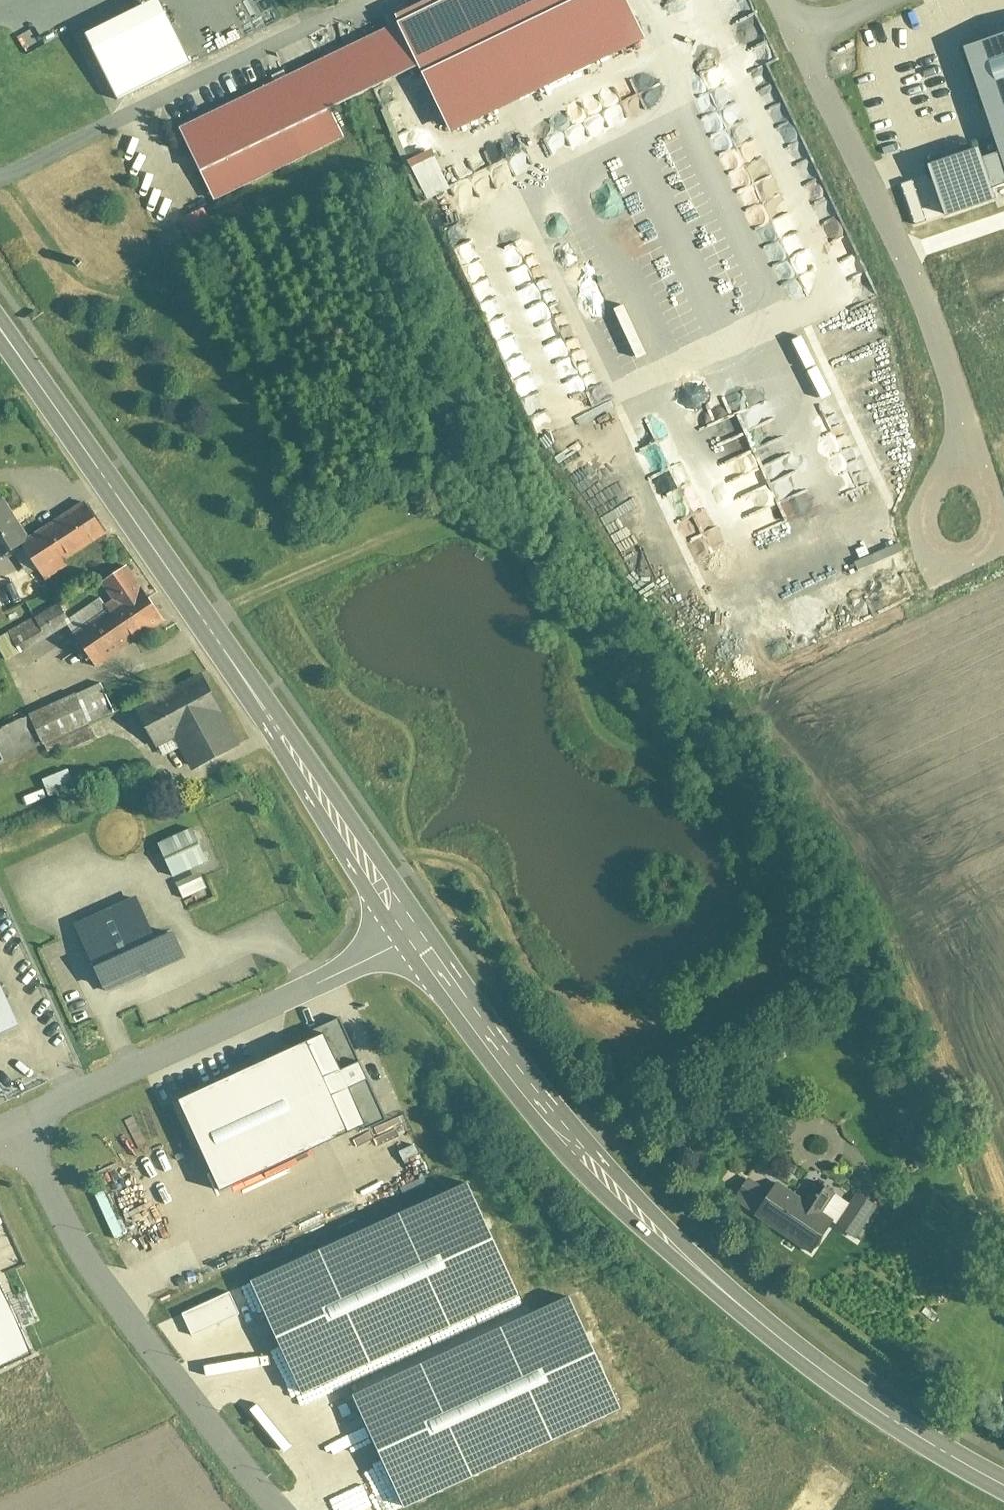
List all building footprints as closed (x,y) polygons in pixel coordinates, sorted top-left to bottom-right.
[(329,111),(423,67),(454,133),(649,42),(629,0),(448,0),(403,21),(306,66),(295,72),(180,126),(215,200),(342,140),(329,111)] [(965,51),(1003,161),(1003,37),(965,51)] [(992,199),(976,149),(929,164),(945,214),(992,199)] [(415,165),(429,200),(452,190),(438,156),(415,165)] [(187,222),(196,242),(247,218),(238,198),(187,222)] [(30,537),(11,503),(0,509),(0,573),(14,596),(114,538),(92,501),(30,537)] [(151,588),(149,589),(132,566),(102,586),(117,609),(75,636),(97,671),(173,623),(151,588)] [(180,736),(195,771),(238,753),(222,715),(229,712),(211,676),(137,711),(155,748),(180,736)] [(76,694),(89,722),(116,710),(103,682),(76,694)] [(37,771),(47,800),(75,790),(64,761),(37,771)] [(160,845),(173,878),(210,864),(197,831),(160,845)] [(135,901),(108,911),(115,927),(141,916),(135,901)] [(94,944),(113,988),(174,963),(156,919),(94,944)] [(32,1028),(4,960),(0,961),(0,1041),(32,1028)] [(178,1104),(220,1193),(379,1118),(337,1029),(178,1104)] [(757,1177),(735,1206),(755,1221),(777,1192),(757,1177)] [(784,1185),(757,1223),(812,1263),(840,1225),(784,1185)] [(304,1390),(519,1294),(471,1186),(255,1281),(304,1390)] [(841,1233),(860,1246),(882,1213),(863,1200),(841,1233)] [(30,1353),(0,1289),(0,1367),(30,1353)] [(192,1336),(240,1315),(230,1292),(182,1314),(192,1336)] [(404,1504),(620,1408),(571,1300),(355,1395),(404,1504)]
